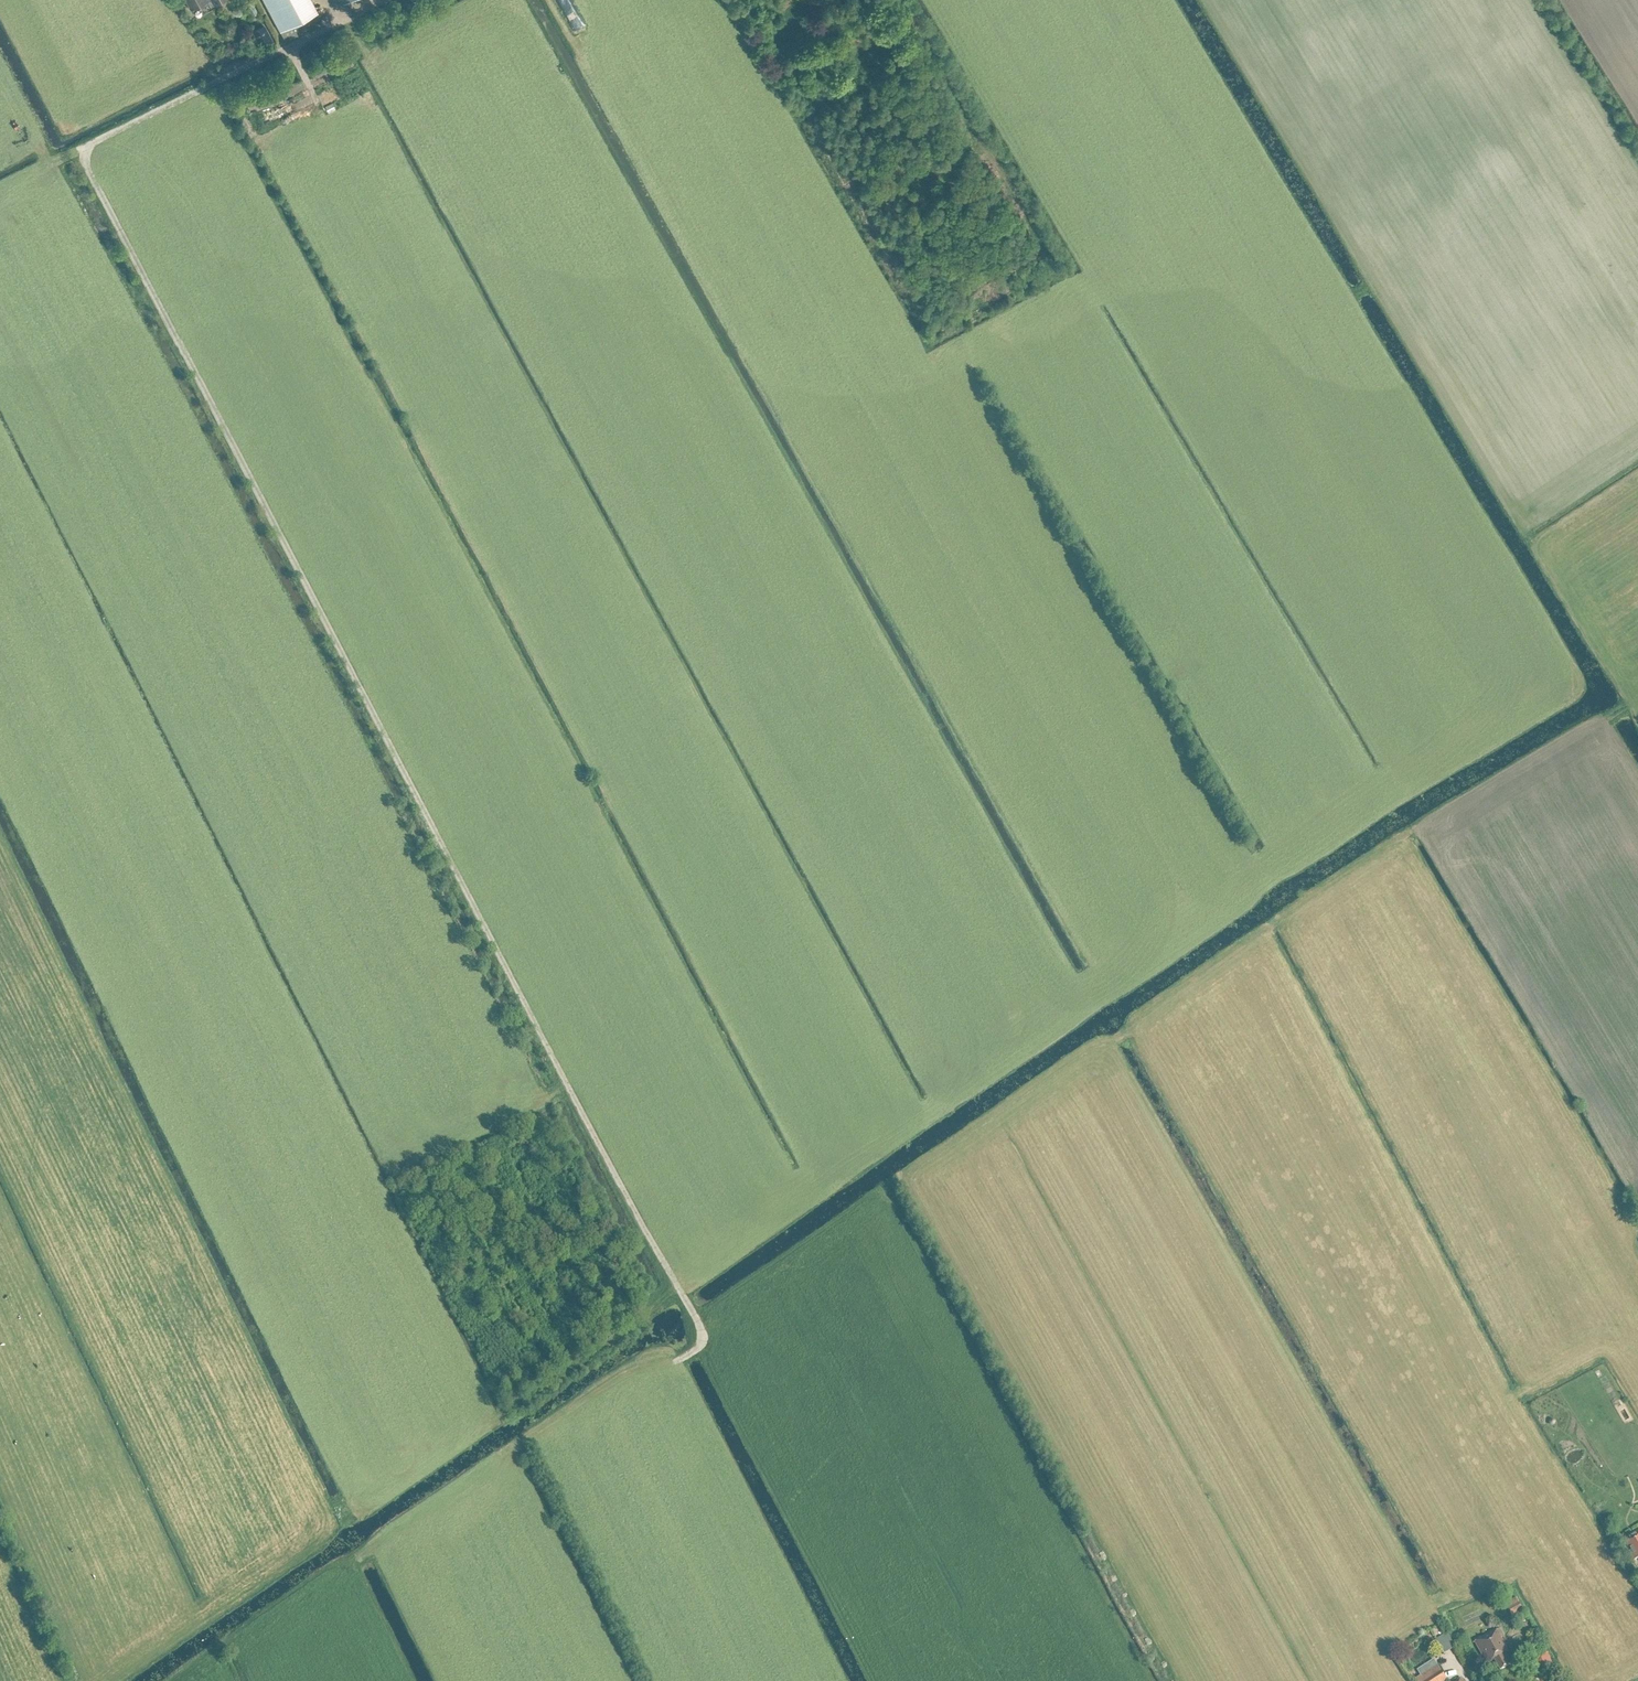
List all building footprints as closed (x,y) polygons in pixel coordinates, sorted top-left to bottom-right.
[(279,29),(318,8),(313,0),(264,0),(279,29)] [(261,44),(273,38),(265,23),(253,29),(261,44)] [(312,76),(316,83),(332,75),(328,68),(312,76)] [(261,113),(264,123),(287,115),(284,105),(261,113)] [(1621,1543),(1633,1562),(1637,1559),(1637,1533),(1621,1543)] [(1512,1617),(1523,1611),(1516,1598),(1508,1601),(1511,1607),(1508,1609),(1512,1617)] [(1523,1611),(1512,1617),(1516,1625),(1527,1619),(1523,1611)] [(1512,1664),(1507,1653),(1509,1652),(1502,1638),(1504,1637),(1500,1629),(1475,1642),(1487,1664),(1494,1660),(1500,1671),(1512,1664)] [(1444,1656),(1455,1649),(1447,1635),(1436,1641),(1444,1656)] [(1536,1659),(1542,1673),(1554,1668),(1548,1654),(1536,1659)] [(1416,1680),(1447,1680),(1434,1660),(1417,1671),(1420,1676),(1415,1680),(1416,1680)]
